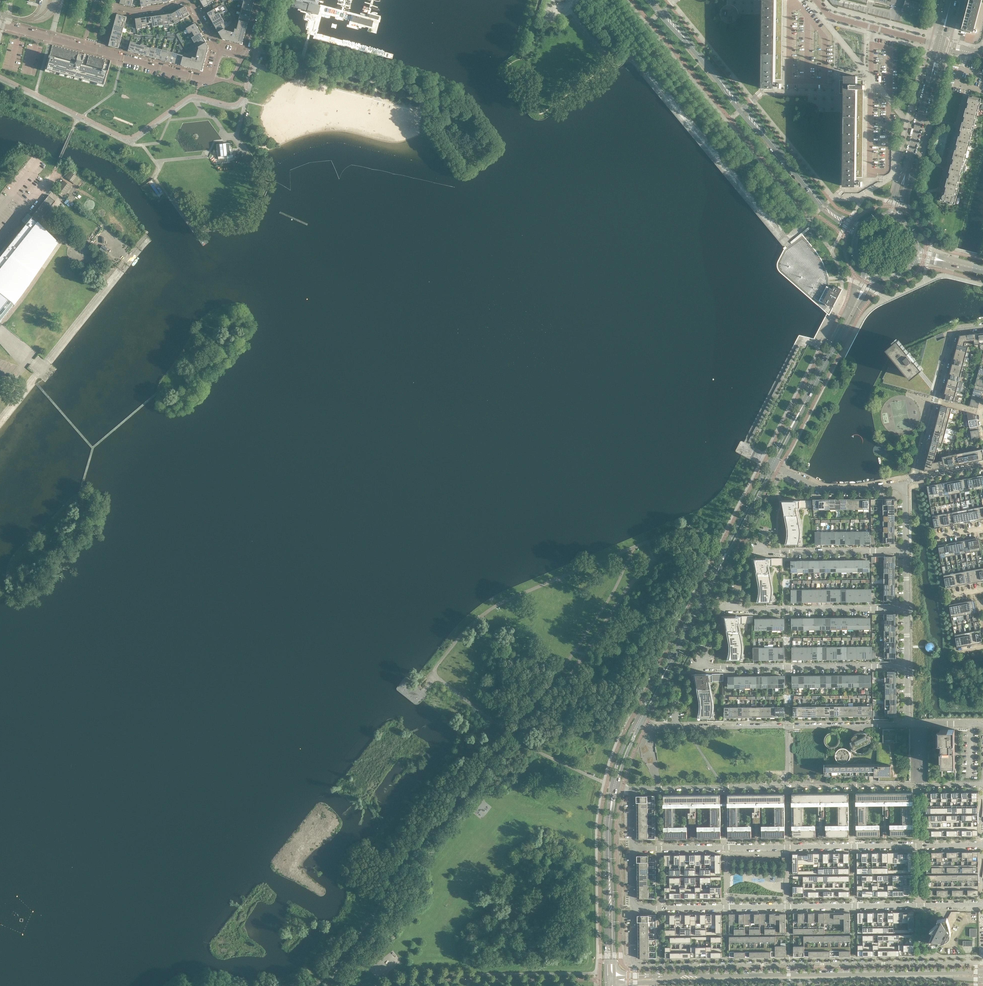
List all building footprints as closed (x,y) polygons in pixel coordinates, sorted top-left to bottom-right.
[(317,13),(318,14),(320,6),(319,6),(319,5),(308,2),(308,3),(296,0),(293,0),(291,4),(291,6),(317,13)] [(783,1),(783,0),(767,0),(767,5),(764,5),(763,89),(775,89),(775,88),(781,88),(781,84),(776,84),(776,80),(781,80),(783,1)] [(962,29),(972,32),(981,0),(970,0),(962,29)] [(180,9),(185,18),(190,15),(185,6),(180,9)] [(175,12),(180,20),(185,18),(180,9),(175,12)] [(210,18),(218,13),(215,9),(207,13),(210,18)] [(172,14),(175,24),(180,20),(175,12),(172,14)] [(210,18),(213,23),(222,17),(219,13),(218,13),(210,18)] [(115,19),(125,22),(127,17),(117,14),(115,19)] [(353,15),(351,22),(371,27),(373,20),(353,15)] [(222,17),(213,23),(215,27),(223,23),(224,22),(222,17)] [(226,28),(219,32),(223,39),(223,40),(226,40),(240,44),(243,45),(243,42),(246,29),(247,29),(248,26),(247,26),(248,23),(235,19),(234,23),(226,28)] [(186,28),(189,33),(190,33),(190,32),(198,28),(195,23),(186,28)] [(219,32),(226,28),(223,23),(215,27),(218,32),(219,32)] [(192,37),(200,33),(198,28),(190,32),(190,33),(192,37)] [(191,38),(194,43),(195,42),(203,37),(200,33),(192,37),(191,38)] [(195,42),(198,47),(206,42),(203,37),(195,42)] [(108,46),(118,48),(120,43),(110,40),(110,41),(109,41),(109,43),(108,46)] [(130,41),(128,51),(130,52),(132,53),(133,52),(136,43),(130,41)] [(187,65),(187,66),(187,67),(200,70),(201,68),(202,68),(203,68),(207,52),(206,52),(205,51),(206,49),(207,49),(208,49),(208,47),(206,42),(198,47),(198,48),(196,58),(192,57),(192,59),(183,56),(180,65),(184,66),(184,65),(185,64),(187,65)] [(141,44),(138,54),(144,55),(146,46),(146,47),(146,45),(141,44)] [(53,45),(46,71),(104,87),(109,71),(103,69),(106,59),(85,53),(83,60),(78,58),(79,52),(53,45)] [(183,56),(192,59),(192,57),(196,58),(198,48),(198,47),(187,53),(184,52),(183,55),(183,56)] [(167,51),(164,61),(170,62),(172,53),(173,52),(167,51)] [(177,55),(175,63),(180,65),(183,56),(183,55),(177,54),(177,55)] [(862,177),(863,99),(863,90),(864,90),(865,85),(863,85),(864,80),(858,80),(845,80),(840,80),(839,93),(845,94),(844,187),(856,187),(856,186),(862,186),(862,182),(856,182),(856,177),(862,177)] [(977,115),(981,98),(969,95),(968,100),(967,99),(965,108),(966,108),(965,112),(977,115)] [(973,128),(977,115),(965,112),(964,116),(962,116),(962,119),(963,119),(962,125),(973,128)] [(970,142),(973,128),(962,125),(960,130),(959,130),(958,133),(959,134),(958,139),(970,142)] [(966,156),(970,142),(958,139),(956,144),(955,144),(954,147),(956,147),(954,153),(966,156)] [(233,158),(232,148),(231,143),(228,143),(226,143),(223,144),(221,144),(217,144),(218,160),(233,158)] [(962,170),(966,156),(954,153),(953,159),(951,158),(950,161),(952,162),(950,167),(962,170)] [(959,184),(962,170),(950,167),(949,172),(948,172),(947,175),(948,176),(947,181),(959,184)] [(66,177),(74,183),(78,177),(70,172),(66,177)] [(55,191),(63,197),(71,186),(63,180),(55,191)] [(955,204),(958,190),(957,190),(959,184),(947,181),(945,187),(944,186),(940,200),(945,202),(946,202),(947,203),(948,203),(949,203),(950,203),(955,204)] [(65,202),(69,205),(79,192),(75,189),(65,202)] [(14,305),(15,305),(14,304),(17,299),(20,295),(24,290),(26,287),(27,285),(57,241),(37,223),(55,201),(55,200),(55,201),(48,195),(49,195),(48,195),(31,216),(28,214),(25,218),(22,221),(25,224),(0,256),(0,326),(2,324),(0,322),(14,305)] [(85,201),(85,210),(95,211),(95,201),(85,201)] [(836,301),(843,289),(839,286),(838,288),(834,286),(832,289),(827,286),(826,288),(824,291),(819,301),(825,304),(827,300),(833,303),(828,312),(827,314),(829,315),(836,301)] [(965,342),(967,335),(960,335),(958,342),(958,344),(957,344),(964,346),(965,342)] [(923,370),(906,349),(902,345),(890,354),(894,359),(911,379),(923,370)] [(978,374),(975,385),(982,387),(982,375),(978,374)] [(982,389),(982,387),(975,385),(972,395),(981,397),(982,393),(982,394),(982,393),(982,389)] [(954,402),(955,396),(944,394),(944,396),(943,398),(943,399),(954,402)] [(978,408),(981,397),(972,395),(970,401),(969,401),(967,405),(978,408)] [(977,421),(976,414),(967,412),(970,427),(978,426),(978,422),(978,421),(977,421)] [(980,432),(979,432),(978,426),(970,427),(971,434),(969,434),(970,438),(980,436),(980,432)] [(941,448),(943,443),(932,440),(931,443),(931,444),(931,445),(938,447),(937,447),(941,448)] [(931,470),(933,462),(934,462),(927,460),(926,463),(926,464),(924,471),(931,470)] [(974,477),(972,477),(976,499),(981,498),(977,476),(974,477)] [(969,478),(967,478),(971,500),(976,499),(972,477),(969,478)] [(963,479),(962,479),(966,500),(971,500),(967,478),(963,479)] [(958,480),(957,480),(961,501),(966,500),(962,479),(958,480)] [(953,481),(952,481),(956,502),(961,501),(957,480),(953,481)] [(948,482),(947,482),(951,503),(956,502),(952,481),(948,482)] [(943,483),(942,483),(946,504),(951,503),(947,482),(943,483)] [(938,484),(938,483),(937,484),(941,505),(946,504),(942,483),(938,484)] [(933,485),(933,484),(932,485),(936,506),(941,505),(937,484),(933,485)] [(928,486),(928,485),(927,486),(931,507),(936,506),(932,485),(928,486)] [(977,521),(980,520),(976,499),(971,500),(975,521),(977,521)] [(800,527),(797,508),(812,508),(812,504),(812,500),(782,500),(782,501),(787,527),(787,528),(787,530),(787,531),(787,533),(787,535),(787,536),(787,537),(787,538),(786,541),(786,542),(786,543),(785,544),(799,544),(799,543),(799,542),(800,541),(800,540),(800,538),(801,536),(801,535),(801,534),(801,533),(801,531),(801,530),(800,528),(800,527)] [(966,523),(966,522),(970,522),(966,500),(961,501),(965,523),(966,523)] [(971,522),(971,521),(975,521),(971,500),(966,500),(970,522),(971,522)] [(961,523),(965,523),(961,501),(956,502),(960,524),(961,523)] [(956,524),(960,524),(956,502),(951,503),(955,525),(956,524)] [(951,525),(955,525),(951,503),(946,504),(950,526),(951,525)] [(946,526),(950,526),(946,504),(941,505),(945,527),(946,526)] [(941,527),(945,526),(945,527),(941,505),(936,506),(940,527),(941,527)] [(936,528),(940,527),(940,528),(940,527),(936,506),(931,507),(935,528),(936,528)] [(970,539),(968,539),(972,561),(977,560),(973,538),(973,539),(970,539)] [(975,538),(973,538),(977,560),(982,559),(979,539),(978,538),(975,538)] [(965,540),(963,540),(967,562),(972,561),(968,539),(968,540),(965,540)] [(960,541),(958,541),(962,563),(967,562),(963,540),(963,541),(960,541)] [(955,542),(954,542),(953,542),(957,564),(962,563),(958,541),(955,542)] [(950,543),(949,543),(948,543),(952,565),(957,564),(953,542),(950,543)] [(945,544),(944,544),(943,544),(947,566),(952,565),(948,543),(945,544)] [(940,545),(939,545),(938,545),(942,567),(947,566),(943,544),(940,545)] [(771,584),(767,566),(782,565),(782,558),(752,558),(752,559),(757,585),(757,586),(757,587),(757,588),(758,590),(758,592),(757,594),(757,595),(757,597),(757,598),(757,599),(756,600),(756,601),(756,602),(769,602),(770,601),(770,599),(770,597),(771,595),(771,594),(771,593),(771,592),(771,591),(771,589),(771,588),(771,586),(771,584)] [(978,582),(981,581),(977,560),(972,561),(976,582),(978,582)] [(973,583),(976,582),(972,561),(967,562),(971,583),(973,583)] [(968,584),(971,583),(967,562),(962,563),(966,584),(968,584)] [(963,585),(962,585),(966,584),(962,563),(957,564),(961,585),(963,585)] [(958,586),(957,586),(961,585),(957,564),(952,565),(956,586),(958,586)] [(953,587),(952,587),(956,586),(952,565),(947,566),(951,587),(953,587)] [(948,588),(947,587),(951,587),(947,566),(942,567),(946,588),(948,588)] [(971,601),(971,600),(969,601),(973,622),(979,621),(975,601),(975,600),(971,601)] [(966,602),(966,601),(964,602),(968,623),(973,622),(969,601),(966,602)] [(961,602),(959,603),(963,624),(968,623),(964,602),(961,602)] [(951,604),(949,604),(953,626),(958,625),(954,603),(954,604),(951,604)] [(956,603),(954,603),(958,625),(963,624),(959,603),(956,603)] [(741,643),(737,623),(753,623),(752,616),(722,616),(727,642),(728,644),(728,645),(728,647),(728,649),(728,651),(728,653),(727,654),(727,656),(727,658),(726,660),(739,660),(740,658),(741,656),(741,655),(741,653),(741,652),(741,651),(741,650),(741,648),(741,647),(741,646),(741,644),(741,643)] [(973,622),(977,644),(979,643),(982,642),(979,621),(973,622)] [(974,644),(977,643),(977,644),(973,622),(968,623),(972,644),(974,644)] [(969,645),(972,644),(972,645),(972,644),(968,623),(963,624),(967,645),(969,645)] [(964,646),(967,645),(963,624),(958,625),(962,646),(964,646)] [(959,647),(962,646),(958,625),(953,626),(957,647),(959,647)] [(711,700),(708,681),(723,681),(723,674),(693,674),(694,683),(698,700),(698,702),(698,703),(698,705),(698,707),(698,709),(698,710),(698,712),(698,713),(697,714),(697,716),(697,717),(696,718),(710,718),(710,716),(711,715),(711,714),(711,713),(711,711),(712,710),(712,709),(712,707),(712,706),(712,704),(712,702),(711,700)] [(911,781),(910,728),(882,729),(882,742),(878,742),(879,765),(826,765),(826,775),(879,774),(879,781),(897,781),(897,782),(911,781)] [(955,768),(955,745),(954,729),(941,729),(941,728),(928,728),(928,752),(928,781),(956,781),(956,768),(955,768)] [(839,736),(838,735),(838,734),(837,734),(837,733),(836,733),(835,733),(835,732),(834,732),(833,732),(832,732),(831,732),(830,732),(829,733),(828,733),(827,734),(826,735),(826,736),(825,736),(825,737),(825,738),(824,739),(824,740),(824,741),(825,741),(825,742),(825,743),(826,744),(826,745),(827,745),(827,746),(828,746),(829,747),(830,747),(831,747),(831,748),(832,748),(833,747),(834,747),(835,747),(836,747),(836,746),(837,746),(838,745),(839,744),(839,743),(840,742),(840,740),(840,739),(840,738),(840,737),(839,736)] [(856,748),(870,741),(870,740),(870,739),(869,738),(869,737),(868,737),(867,736),(867,735),(866,735),(858,738),(851,741),(851,742),(851,743),(851,744),(851,745),(852,746),(852,747),(852,748),(853,748),(853,749),(856,748)] [(847,749),(846,749),(846,748),(845,748),(844,748),(843,748),(842,748),(841,748),(840,748),(839,749),(838,749),(837,750),(836,751),(836,752),(836,753),(835,753),(835,754),(835,755),(835,756),(835,757),(835,758),(836,758),(836,759),(837,760),(837,761),(838,761),(839,762),(839,763),(840,763),(841,763),(842,763),(843,763),(844,763),(845,763),(846,763),(847,762),(848,762),(848,761),(849,760),(850,760),(850,759),(850,758),(850,757),(851,757),(851,756),(851,755),(851,754),(850,754),(850,753),(850,752),(849,751),(849,750),(848,750),(847,749)] [(978,815),(978,813),(977,792),(975,792),(975,791),(974,791),(974,792),(970,792),(969,792),(965,792),(964,792),(959,792),(954,792),(949,792),(944,792),(939,792),(938,792),(934,792),(933,792),(929,792),(928,792),(926,792),(926,815),(926,836),(929,836),(930,836),(934,836),(939,836),(940,836),(943,836),(944,836),(949,836),(950,836),(954,835),(954,836),(955,836),(955,835),(959,835),(959,836),(959,835),(964,835),(964,836),(965,836),(965,835),(970,835),(970,836),(970,835),(974,835),(974,836),(975,836),(975,835),(978,835),(978,815)] [(815,837),(815,826),(815,805),(817,804),(824,804),(826,804),(826,837),(849,837),(849,826),(849,803),(848,803),(848,802),(849,802),(848,793),(792,794),(792,802),(792,804),(792,837),(815,837)] [(879,836),(879,825),(879,804),(881,804),(888,804),(890,804),(890,836),(913,836),(913,828),(913,803),(912,803),(912,801),(913,801),(913,793),(856,793),(856,802),(856,803),(857,837),(879,836)] [(751,838),(751,826),(751,805),(753,805),(760,805),(762,805),(762,837),(785,837),(785,827),(784,804),(784,802),(784,794),(781,794),(780,794),(777,794),(773,794),(770,794),(769,794),(766,794),(762,794),(761,794),(758,794),(755,794),(754,794),(751,795),(751,794),(750,794),(750,795),(747,795),(747,794),(747,795),(744,795),(744,794),(743,794),(743,795),(740,795),(740,794),(739,794),(739,795),(736,795),(736,794),(735,794),(735,795),(733,795),(732,795),(728,795),(728,803),(728,805),(728,838),(751,838)] [(656,839),(655,817),(655,795),(637,795),(637,802),(637,803),(637,808),(637,809),(637,814),(637,815),(637,820),(637,821),(637,827),(638,827),(638,828),(637,828),(637,833),(638,833),(638,834),(637,834),(637,839),(656,839)] [(687,838),(687,827),(687,806),(689,806),(695,806),(697,806),(698,838),(721,838),(721,828),(720,805),(720,803),(720,795),(664,795),(664,804),(664,805),(664,838),(687,838)] [(978,872),(978,859),(978,851),(975,851),(970,852),(970,851),(970,852),(965,852),(965,851),(965,852),(960,852),(960,851),(960,852),(955,852),(955,851),(954,851),(954,852),(950,852),(950,851),(949,851),(949,852),(945,852),(945,851),(944,851),(944,852),(940,852),(940,851),(939,851),(939,852),(935,852),(935,851),(934,851),(934,852),(929,852),(929,851),(929,852),(926,852),(927,865),(927,873),(978,872)] [(849,873),(849,860),(849,853),(847,853),(847,852),(846,852),(846,853),(841,853),(841,852),(841,853),(836,853),(836,852),(836,853),(831,853),(826,853),(821,853),(820,853),(821,853),(815,853),(812,853),(811,853),(805,853),(801,853),(798,853),(796,853),(793,853),(793,871),(798,871),(798,874),(849,873)] [(913,870),(913,860),(913,852),(910,852),(908,852),(905,852),(904,852),(901,852),(895,852),(894,852),(891,852),(890,852),(885,852),(880,852),(875,853),(875,852),(875,853),(870,853),(870,852),(869,852),(869,853),(865,853),(865,852),(864,852),(864,853),(860,853),(860,852),(859,852),(859,853),(857,853),(857,873),(908,873),(908,870),(913,870)] [(721,872),(721,862),(721,854),(718,854),(717,854),(716,854),(715,854),(712,854),(710,854),(708,854),(703,854),(702,854),(697,854),(695,854),(693,854),(692,854),(688,854),(687,854),(682,855),(682,854),(681,854),(681,855),(680,855),(680,854),(680,855),(677,855),(677,854),(677,855),(672,855),(672,854),(672,855),(670,855),(670,854),(669,854),(669,855),(668,855),(668,854),(667,854),(667,855),(664,855),(664,866),(669,865),(669,872),(664,872),(664,875),(716,875),(716,872),(721,872)] [(656,898),(656,873),(656,855),(637,855),(637,862),(638,862),(638,863),(637,863),(637,868),(638,868),(638,869),(637,869),(638,874),(638,875),(638,880),(638,881),(638,886),(638,887),(638,892),(638,893),(638,898),(656,898)] [(978,895),(978,877),(978,874),(927,875),(927,895),(930,895),(930,896),(931,896),(931,895),(934,895),(934,896),(935,896),(935,895),(940,895),(940,896),(940,895),(944,895),(944,896),(945,896),(945,895),(950,895),(955,895),(956,895),(959,895),(960,895),(965,895),(966,895),(970,895),(971,895),(975,895),(978,895)] [(845,887),(845,883),(849,883),(849,875),(793,876),(793,897),(796,897),(797,897),(800,897),(801,897),(800,897),(806,897),(811,896),(811,897),(811,896),(815,896),(815,897),(816,897),(816,896),(821,896),(821,897),(822,897),(822,896),(826,896),(826,897),(827,897),(827,896),(831,896),(831,897),(831,896),(836,896),(836,897),(837,897),(837,896),(841,896),(841,897),(842,897),(842,896),(846,896),(846,897),(846,896),(850,896),(849,887),(845,887)] [(914,895),(914,885),(914,875),(857,875),(857,896),(860,896),(861,896),(865,896),(870,896),(876,896),(880,896),(881,896),(885,896),(886,896),(891,896),(895,896),(896,896),(901,896),(906,895),(906,896),(907,896),(907,895),(910,895),(910,896),(911,896),(911,895),(914,895)] [(721,897),(721,887),(711,887),(711,880),(721,880),(721,877),(664,877),(664,880),(669,880),(670,887),(665,887),(665,898),(668,898),(670,898),(672,898),(673,898),(677,898),(678,898),(683,898),(684,898),(685,898),(688,898),(693,898),(698,898),(699,898),(700,898),(701,898),(703,898),(708,898),(709,898),(714,898),(717,898),(718,898),(718,897),(721,897)] [(914,929),(914,920),(914,912),(911,912),(911,911),(910,911),(910,912),(909,912),(908,912),(906,912),(906,911),(905,911),(905,912),(902,912),(902,911),(901,911),(901,912),(895,912),(895,911),(895,912),(892,912),(891,912),(886,912),(885,912),(881,912),(880,912),(876,912),(875,912),(871,912),(870,912),(866,912),(865,912),(860,912),(857,912),(858,933),(909,932),(909,929),(914,929)] [(951,929),(960,911),(951,911),(947,918),(947,917),(947,918),(941,919),(942,920),(933,927),(934,928),(930,939),(932,939),(933,944),(932,944),(934,944),(935,944),(937,943),(939,943),(942,945),(944,941),(945,940),(946,940),(948,939),(949,938),(950,937),(951,936),(951,935),(951,934),(951,933),(951,932),(951,931),(951,929)] [(850,930),(850,920),(850,912),(847,912),(846,912),(845,912),(844,912),(841,912),(838,913),(838,912),(837,912),(837,913),(831,913),(831,912),(831,913),(827,913),(827,912),(827,913),(822,913),(822,912),(821,912),(821,913),(817,913),(817,912),(816,912),(816,913),(812,913),(812,912),(811,912),(811,913),(806,913),(806,912),(806,913),(801,913),(801,912),(801,913),(796,913),(793,913),(793,934),(845,933),(845,930),(850,930)] [(722,931),(721,922),(721,914),(718,914),(718,913),(718,914),(716,914),(714,914),(714,913),(714,914),(708,914),(708,913),(707,913),(707,914),(706,914),(704,914),(704,913),(703,913),(703,914),(698,914),(693,914),(692,914),(691,914),(690,914),(688,914),(683,914),(677,914),(675,914),(673,914),(672,914),(668,914),(667,914),(665,914),(665,929),(665,935),(716,934),(716,931),(722,931)] [(786,931),(786,921),(786,913),(782,913),(780,913),(779,913),(778,913),(773,913),(772,913),(768,913),(767,913),(762,913),(761,913),(760,913),(758,913),(757,913),(752,913),(747,913),(746,913),(745,914),(745,913),(744,913),(744,914),(742,914),(742,913),(742,914),(737,914),(737,913),(737,914),(734,914),(734,913),(734,914),(733,914),(733,913),(732,913),(732,914),(729,914),(729,924),(734,924),(734,931),(729,931),(729,934),(781,934),(781,931),(786,931)] [(657,958),(656,933),(656,914),(638,915),(638,921),(639,921),(639,922),(638,922),(638,927),(639,927),(639,928),(638,928),(638,934),(639,934),(639,935),(638,935),(638,940),(639,940),(639,941),(638,941),(638,946),(639,946),(639,947),(638,947),(638,952),(639,952),(639,953),(638,953),(638,958),(657,958)] [(914,955),(914,934),(858,935),(858,956),(861,956),(862,956),(861,956),(865,956),(866,956),(871,955),(871,956),(871,955),(876,955),(876,956),(877,956),(877,955),(881,955),(881,956),(881,955),(886,955),(886,956),(886,955),(892,955),(892,956),(892,955),(896,955),(896,956),(897,956),(897,955),(901,955),(901,956),(902,956),(902,955),(907,955),(907,956),(907,955),(911,955),(911,956),(911,955),(914,955)] [(850,956),(850,940),(850,935),(793,936),(794,956),(797,956),(797,957),(797,956),(801,956),(801,957),(802,957),(802,956),(806,956),(806,957),(807,957),(807,956),(812,956),(812,957),(813,957),(813,956),(816,956),(816,957),(817,956),(822,956),(827,956),(828,956),(832,956),(837,956),(838,956),(843,956),(846,956),(847,956),(850,956)] [(722,957),(722,942),(722,936),(665,937),(665,940),(670,940),(670,947),(665,947),(665,958),(668,958),(669,958),(673,958),(678,958),(679,958),(683,957),(683,958),(684,958),(684,957),(688,957),(688,958),(689,958),(689,957),(694,957),(694,958),(694,957),(696,957),(696,958),(696,957),(699,957),(699,958),(700,958),(700,957),(703,957),(703,958),(703,957),(709,957),(709,958),(710,958),(710,957),(711,957),(711,958),(712,958),(712,957),(714,957),(714,958),(714,957),(719,957),(719,958),(719,957),(722,957)] [(786,956),(786,946),(776,946),(776,939),(786,939),(786,936),(735,936),(729,936),(729,957),(733,957),(734,957),(737,957),(738,957),(742,957),(743,957),(748,957),(749,957),(752,957),(753,957),(757,957),(758,957),(763,957),(768,957),(770,957),(771,957),(772,957),(779,956),(779,957),(779,956),(782,956),(782,957),(783,957),(783,956),(786,956)]
